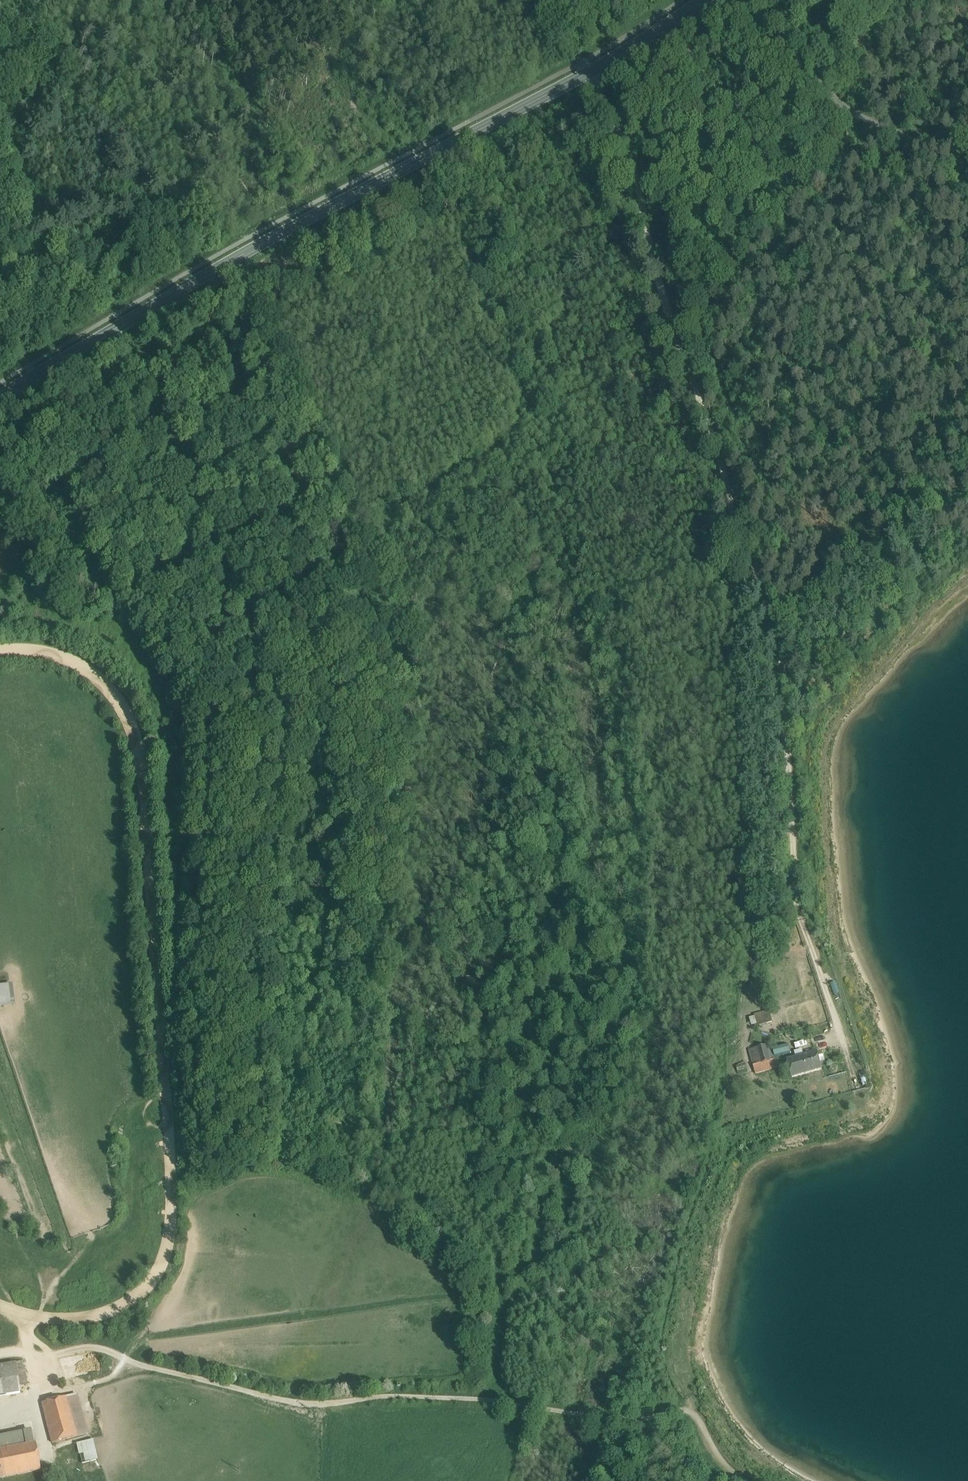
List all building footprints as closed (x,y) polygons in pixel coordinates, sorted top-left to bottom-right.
[(16,1004),(15,983),(0,984),(0,1005),(16,1004)] [(772,1011),(757,1017),(761,1030),(777,1024),(772,1011)] [(773,1045),(750,1050),(757,1076),(779,1070),(773,1045)] [(776,1055),(791,1052),(790,1045),(774,1047),(776,1055)] [(819,1051),(787,1059),(792,1080),(824,1072),(819,1051)] [(25,1361),(16,1363),(20,1389),(30,1387),(25,1361)] [(20,1392),(20,1389),(16,1363),(0,1365),(0,1396),(20,1392)] [(65,1396),(77,1436),(89,1433),(78,1393),(65,1396)] [(65,1396),(42,1402),(52,1443),(77,1436),(65,1396)] [(95,1440),(77,1445),(83,1466),(100,1461),(95,1440)] [(0,1449),(0,1478),(41,1470),(35,1442),(0,1449)]
